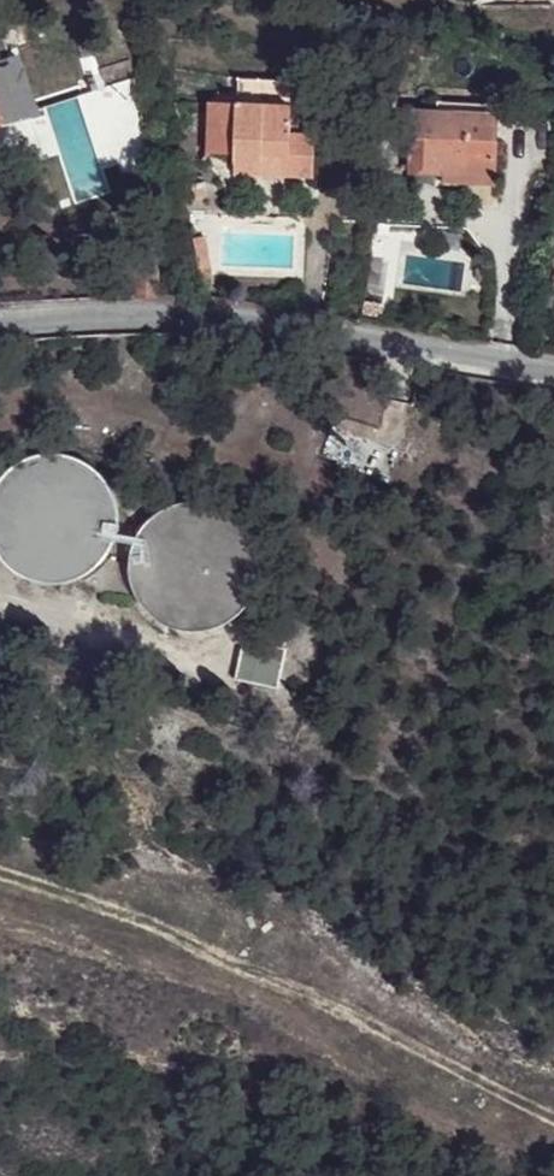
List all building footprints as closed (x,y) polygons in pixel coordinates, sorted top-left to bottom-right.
[(28,113),(0,29),(0,123),(28,113)] [(237,104),(211,103),(209,153),(236,155),(236,164),(263,165),(263,156),(290,157),(291,136),(298,137),(301,81),(238,78),(237,104)] [(103,175),(153,161),(129,81),(45,106),(72,201),(108,191),(103,175)] [(437,111),(413,110),(410,171),(444,173),(444,185),(494,187),(498,104),(437,101),(437,111)] [(263,165),(236,164),(235,175),(314,179),(316,137),(298,137),(291,136),(290,157),(263,156),(263,165)] [(205,183),(187,185),(189,199),(207,197),(205,183)] [(388,220),(378,219),(376,235),(386,236),(388,220)] [(203,237),(193,239),(197,260),(207,258),(203,237)] [(207,258),(197,260),(199,272),(209,270),(207,258)] [(210,276),(201,278),(202,286),(212,284),(210,276)] [(366,301),(363,315),(381,318),(384,304),(366,301)] [(150,544),(143,561),(142,580),(143,593),(144,597),(148,609),(158,623),(172,635),(188,643),(206,646),(224,645),(241,638),(256,628),(267,614),(275,598),(278,580),(276,562),(270,545),(259,531),(244,519),(228,512),(210,510),(192,512),(175,519),(161,530),(150,544)] [(142,580),(143,561),(125,554),(98,579),(144,597),(143,593),(142,580)]
